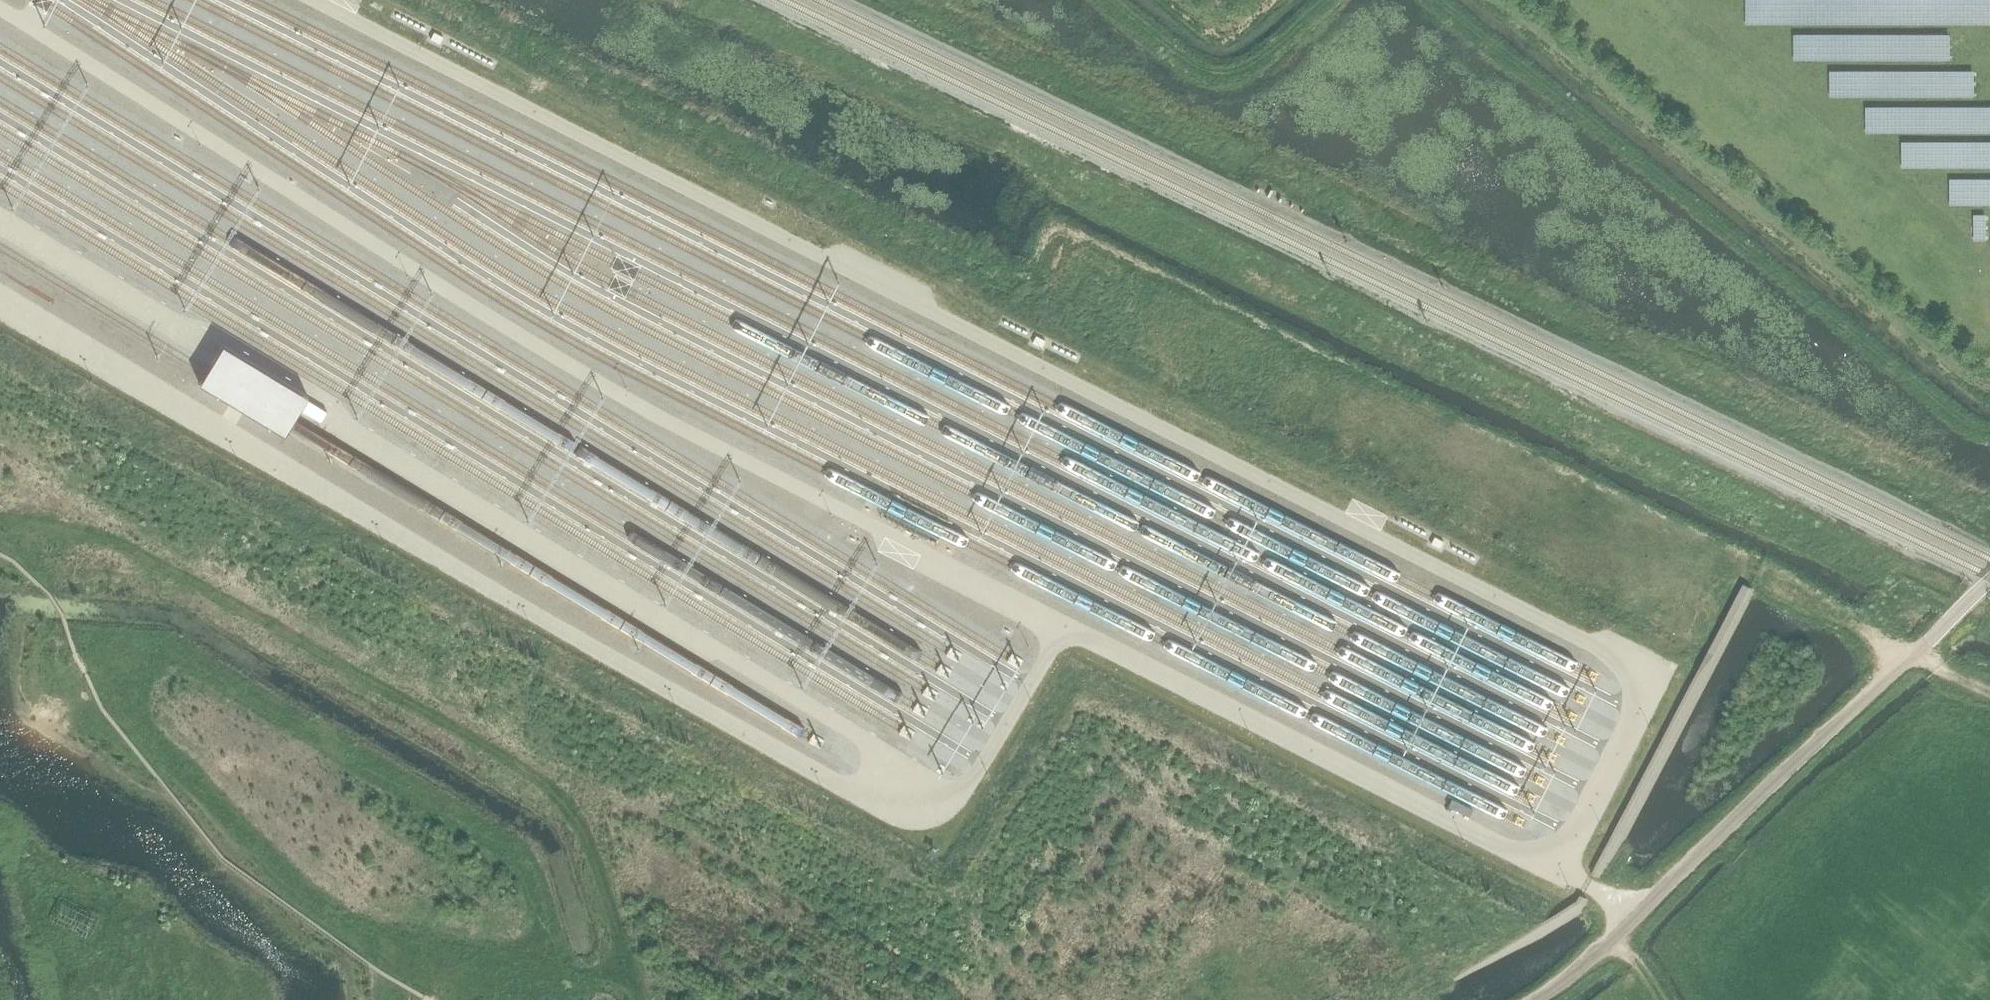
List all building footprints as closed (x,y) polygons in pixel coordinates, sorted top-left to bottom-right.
[(1752,21),(1794,22),(1794,0),(1752,0),(1752,21)] [(1800,57),(1824,57),(1824,33),(1801,32),(1800,57)] [(1857,78),(1858,78),(1858,69),(1836,69),(1836,93),(1856,94),(1857,78)] [(1872,129),(1893,130),(1893,106),(1872,105),(1872,129)] [(302,396),(216,344),(211,353),(199,371),(191,383),(279,435),(287,422),(296,406),(302,396)]
